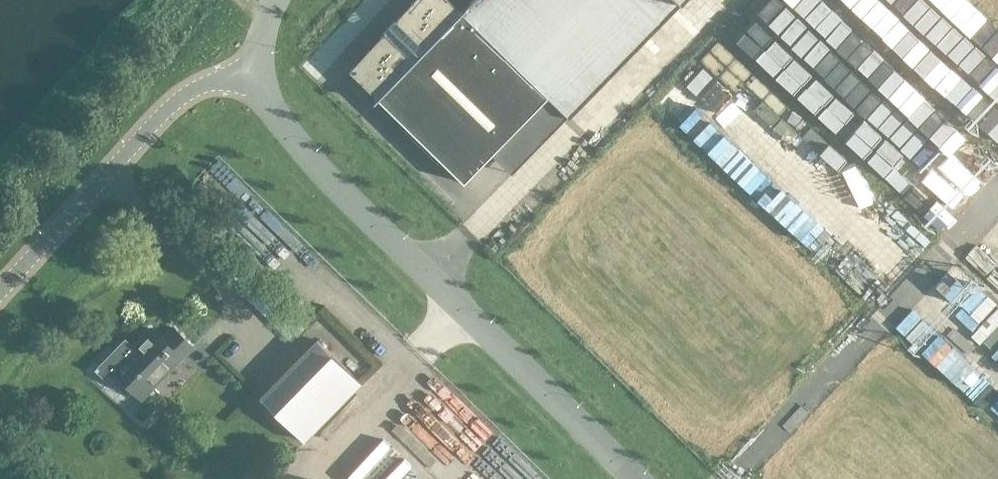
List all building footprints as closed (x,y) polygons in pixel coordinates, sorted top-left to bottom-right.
[(349,70),(351,72),(351,73),(361,82),(371,92),(372,93),(374,101),(373,102),(374,103),(377,99),(463,183),(491,154),(547,97),(567,117),(568,118),(684,0),(473,0),(464,9),(456,7),(449,0),(413,0),(410,4),(410,3),(400,14),(395,20),(393,18),(382,30),(384,32),(379,38),(378,38),(369,48),(365,53),(364,53),(355,64),(349,70)] [(679,23),(668,35),(687,52),(698,40),(679,23)] [(192,347),(173,327),(162,338),(151,328),(133,347),(135,348),(114,370),(112,369),(111,370),(138,396),(149,384),(152,387),(164,375),(162,373),(169,366),(171,368),(192,347)] [(360,383),(317,340),(259,398),(303,441),(360,383)]
